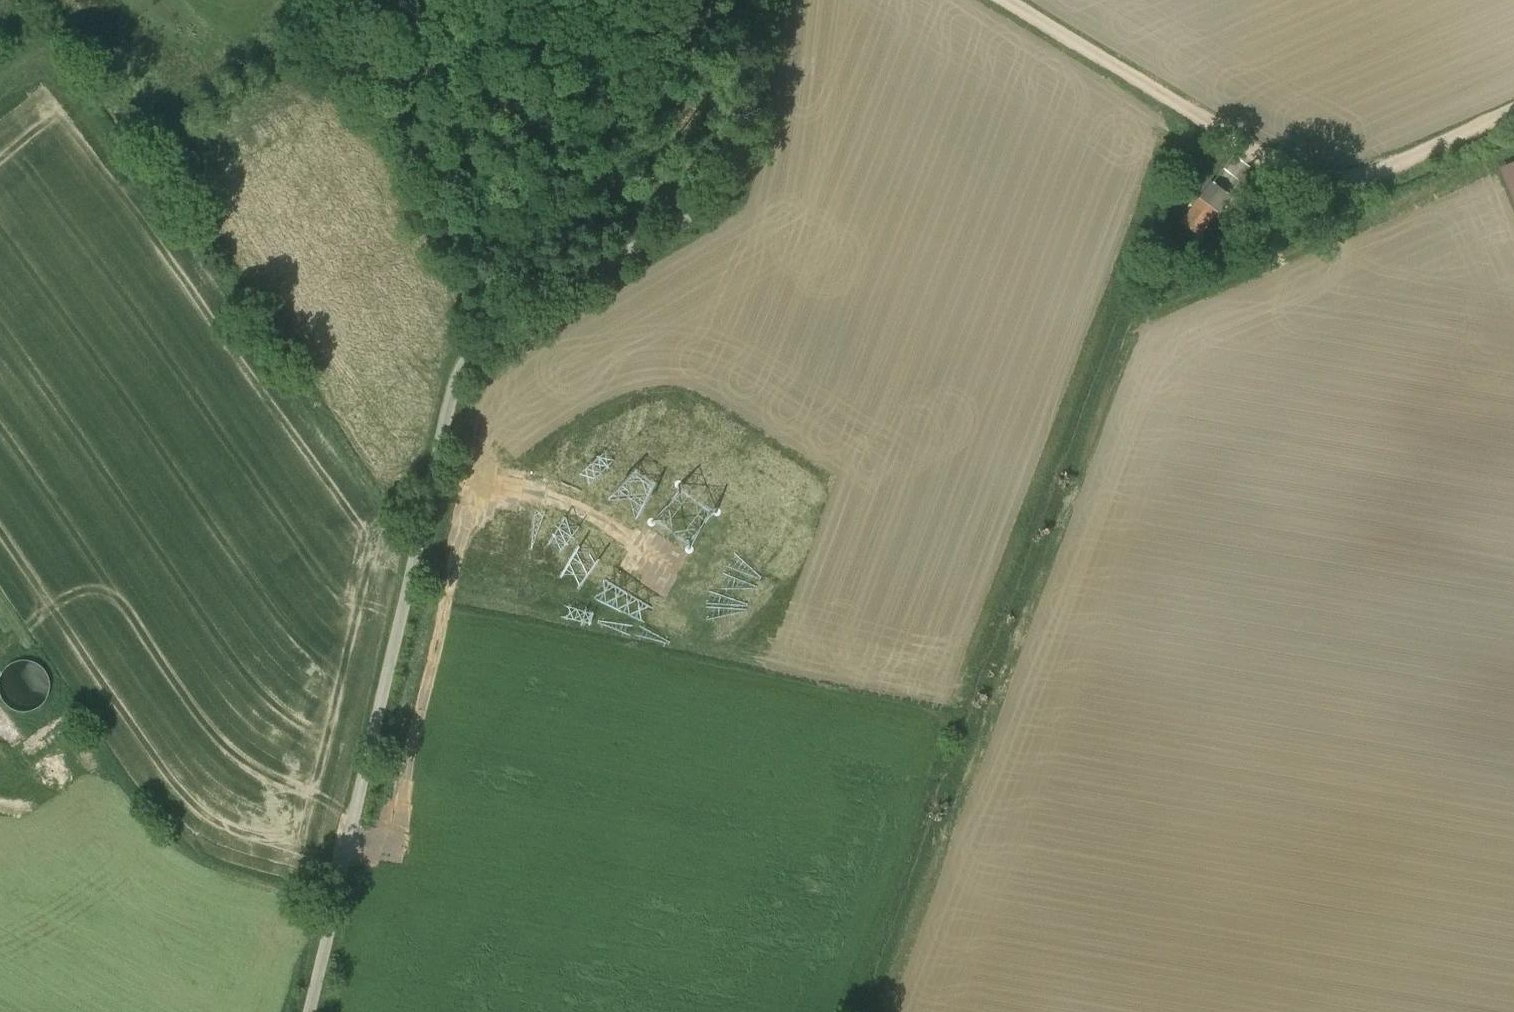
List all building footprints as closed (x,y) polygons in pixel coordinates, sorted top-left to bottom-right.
[(1513,200),(1513,166),(1502,171),(1513,200)] [(1211,183),(1180,220),(1199,236),(1230,198),(1211,183)]
